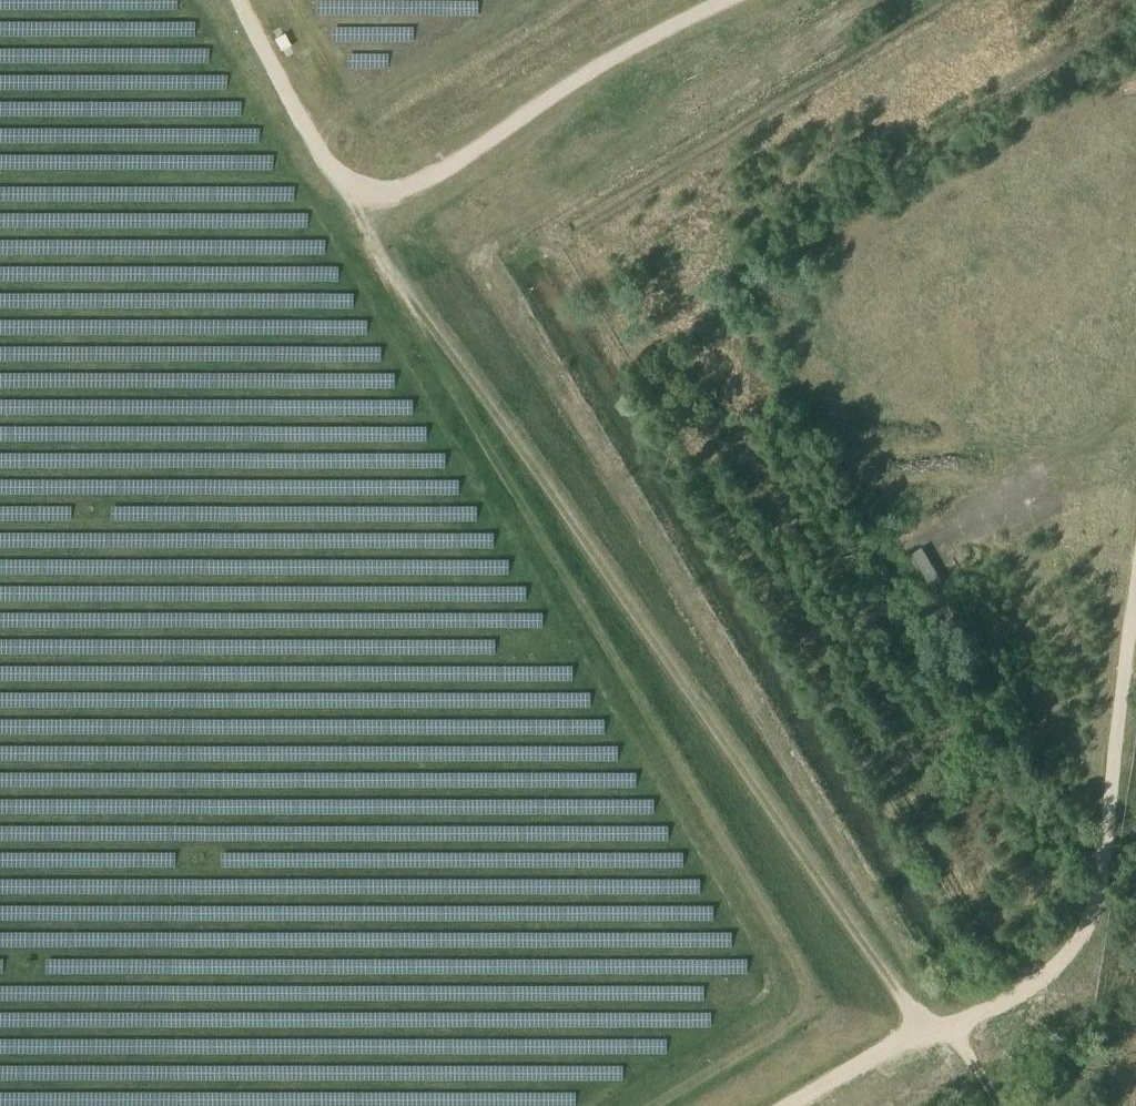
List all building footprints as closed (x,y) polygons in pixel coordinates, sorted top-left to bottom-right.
[(927,546),(912,555),(934,589),(949,580),(927,546)]
